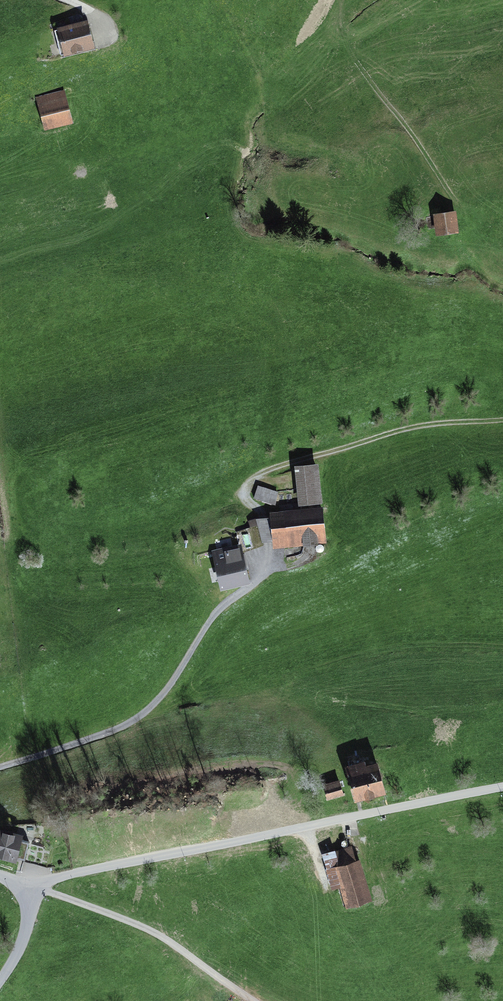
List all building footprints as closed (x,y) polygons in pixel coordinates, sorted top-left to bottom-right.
[(74,31),(61,34),(64,48),(76,46),(77,50),(98,46),(92,20),(73,25),(74,31)] [(68,94),(39,102),(47,134),(76,126),(68,94)] [(458,211),(435,213),(437,232),(460,230),(458,211)] [(322,465),(299,467),(302,504),(325,502),(322,465)] [(258,485),(254,498),(274,505),(279,492),(258,485)] [(327,508),(273,512),(275,547),(329,543),(327,508)] [(247,548),(219,553),(225,588),(254,582),(247,548)] [(382,765),(351,774),(360,803),(390,793),(382,765)] [(343,782),(325,787),(328,800),(346,795),(343,782)] [(0,829),(0,855),(25,861),(31,836),(0,829)] [(355,847),(332,855),(349,906),(372,899),(355,847)]
